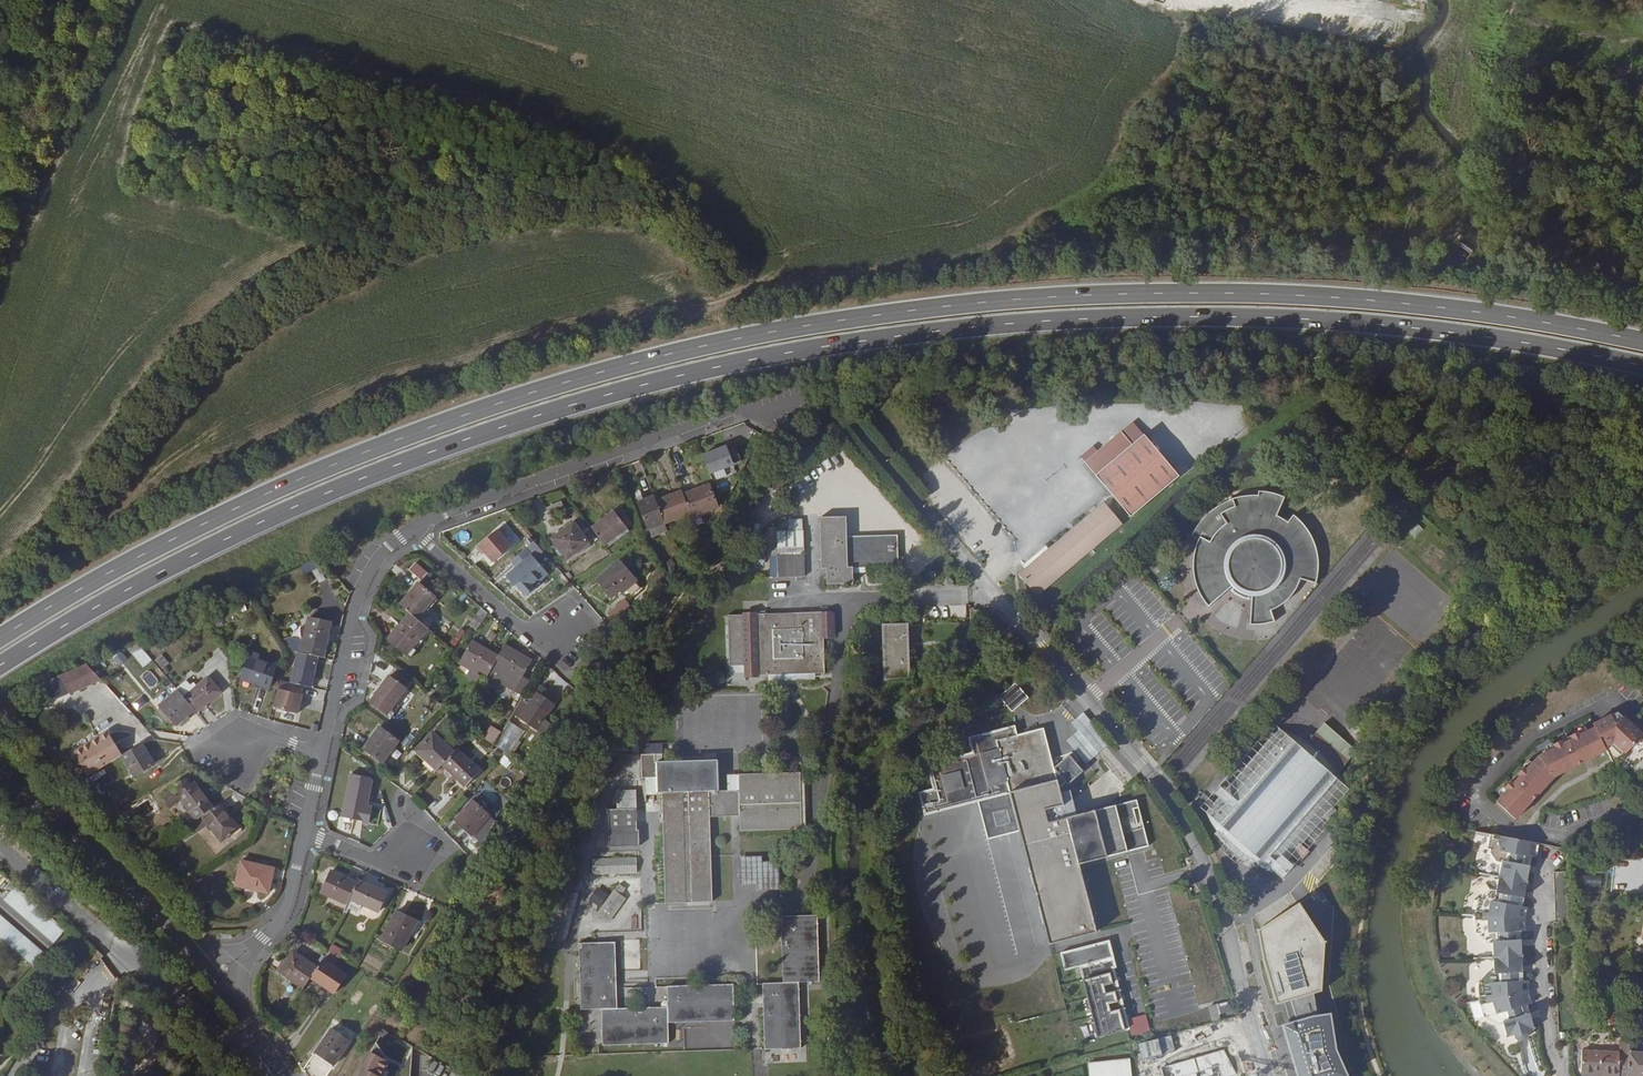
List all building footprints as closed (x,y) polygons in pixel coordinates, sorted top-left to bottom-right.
[(1134,422),(1122,432),(1133,444),(1145,434),(1134,422)] [(1145,434),(1133,444),(1122,432),(1085,463),(1131,517),(1180,477),(1145,434)] [(730,450),(729,446),(703,455),(711,476),(744,464),(738,447),(730,450)] [(711,484),(683,494),(690,513),(692,517),(719,507),(711,484)] [(690,513),(683,494),(682,491),(656,501),(665,523),(690,513)] [(1207,605),(1209,607),(1225,593),(1233,586),(1236,584),(1238,585),(1233,590),(1237,593),(1244,597),(1249,598),(1250,591),(1252,592),(1250,625),(1252,625),(1256,625),(1261,625),(1266,624),(1270,623),(1275,622),(1272,610),(1275,609),(1279,607),(1281,606),(1284,603),(1287,601),(1289,599),(1291,597),(1293,594),(1295,591),(1297,588),(1298,585),(1300,582),(1301,579),(1316,584),(1318,580),(1318,575),(1319,571),(1319,566),(1319,562),(1319,558),(1318,553),(1317,549),(1316,546),(1315,544),(1314,540),(1312,536),(1310,532),(1307,529),(1304,525),(1302,522),(1298,519),(1295,516),(1294,515),(1288,522),(1277,516),(1285,498),(1283,496),(1279,495),(1274,494),(1269,492),(1265,492),(1258,491),(1258,496),(1255,496),(1251,496),(1248,496),(1246,496),(1242,496),(1238,497),(1233,499),(1232,499),(1235,506),(1233,507),(1229,509),(1227,510),(1224,512),(1220,514),(1227,524),(1222,528),(1220,525),(1211,535),(1214,536),(1211,542),(1200,536),(1199,540),(1197,543),(1196,548),(1195,552),(1194,556),(1194,557),(1193,560),(1193,565),(1193,569),(1194,574),(1194,578),(1196,582),(1197,586),(1198,590),(1200,594),(1202,598),(1205,602),(1207,605)] [(665,523),(656,501),(654,495),(644,499),(638,501),(637,502),(648,530),(649,530),(664,523),(665,523)] [(1235,506),(1232,499),(1227,501),(1222,504),(1218,506),(1213,509),(1210,513),(1206,516),(1205,517),(1202,520),(1199,524),(1196,529),(1193,533),(1192,536),(1199,540),(1200,536),(1211,542),(1214,536),(1211,535),(1220,525),(1222,528),(1227,524),(1220,514),(1224,512),(1227,510),(1229,509),(1233,507),(1235,506)] [(568,510),(565,500),(546,507),(551,517),(568,510)] [(1104,502),(1019,574),(1037,596),(1123,524),(1104,502)] [(605,546),(631,526),(617,508),(591,528),(605,546)] [(827,568),(827,584),(854,583),(853,568),(899,566),(898,535),(848,537),(847,517),(820,517),(822,569),(827,568)] [(552,539),(567,559),(596,538),(580,518),(552,539)] [(789,519),(789,530),(803,530),(803,519),(789,519)] [(701,520),(694,522),(699,536),(706,533),(701,520)] [(664,523),(649,530),(652,537),(667,531),(664,523)] [(513,547),(498,530),(476,548),(482,555),(485,553),(494,565),(513,547)] [(803,530),(789,530),(777,531),(777,548),(772,548),(772,556),(778,556),(778,578),(806,577),(804,530),(803,530)] [(681,548),(686,553),(691,547),(686,542),(681,548)] [(510,562),(515,568),(505,577),(525,599),(550,576),(525,548),(510,562)] [(316,559),(301,567),(304,574),(313,570),(320,583),(326,579),(316,559)] [(612,599),(620,592),(622,594),(637,580),(619,560),(596,581),(612,599)] [(416,562),(409,570),(421,581),(428,573),(416,562)] [(650,581),(658,588),(669,575),(663,567),(650,581)] [(311,575),(306,577),(309,583),(314,581),(311,575)] [(400,604),(409,613),(417,619),(436,597),(418,582),(400,604)] [(636,613),(625,600),(608,613),(616,623),(611,629),(616,635),(636,613)] [(477,631),(488,613),(481,606),(469,625),(477,631)] [(980,610),(971,610),(971,624),(980,623),(980,610)] [(832,612),(823,612),(757,614),(758,676),(825,673),(824,638),(832,638),(835,635),(834,615),(832,612)] [(417,619),(409,613),(388,639),(406,655),(429,629),(417,619)] [(746,676),(758,676),(757,614),(727,615),(728,626),(725,626),(727,681),(746,681),(746,676)] [(282,640),(288,650),(298,652),(318,657),(324,658),(327,645),(329,634),(332,622),(309,617),(304,640),(288,636),(282,640)] [(909,623),(882,624),(884,681),(911,680),(909,623)] [(488,676),(499,656),(472,640),(459,663),(469,670),(476,674),(478,670),(488,676)] [(128,646),(132,652),(142,648),(137,642),(128,646)] [(514,691),(523,676),(533,660),(506,644),(499,656),(488,676),(514,691)] [(118,666),(128,658),(121,650),(112,658),(118,666)] [(280,681),(291,683),(298,652),(288,650),(280,681)] [(253,677),(251,682),(270,689),(278,667),(259,660),(260,656),(250,652),(243,673),(253,677)] [(318,657),(298,652),(291,683),(311,687),(316,667),(318,657)] [(163,670),(170,663),(162,654),(155,661),(163,670)] [(469,670),(459,663),(455,669),(466,676),(469,670)] [(90,664),(40,683),(48,702),(98,683),(90,664)] [(148,671),(143,676),(151,685),(157,680),(148,671)] [(241,678),(251,682),(253,677),(243,673),(241,678)] [(388,715),(407,688),(389,675),(369,702),(388,715)] [(523,676),(514,691),(523,697),(532,681),(523,676)] [(184,697),(196,712),(204,706),(221,692),(208,677),(184,697)] [(1019,689),(1002,701),(1014,717),(1031,704),(1019,689)] [(187,720),(196,712),(184,697),(178,690),(159,706),(176,726),(186,718),(187,720)] [(532,700),(520,717),(537,729),(554,705),(537,693),(532,700)] [(517,715),(520,717),(532,700),(529,697),(517,715)] [(16,710),(11,698),(0,703),(0,708),(6,714),(16,710)] [(206,708),(204,706),(196,712),(198,714),(206,708)] [(1090,721),(1084,713),(1077,719),(1073,723),(1079,730),(1090,721)] [(1642,736),(1642,734),(1624,716),(1616,725),(1611,714),(1593,724),(1595,726),(1580,734),(1579,731),(1571,736),(1572,738),(1563,743),(1562,740),(1554,744),(1555,747),(1539,755),(1527,769),(1524,766),(1518,773),(1520,775),(1513,783),(1511,780),(1505,787),(1507,789),(1496,802),(1516,820),(1532,801),(1531,800),(1537,794),(1539,795),(1555,777),(1577,766),(1576,764),(1584,760),(1585,762),(1607,750),(1615,766),(1642,736)] [(1079,730),(1068,740),(1087,763),(1100,752),(1110,744),(1090,721),(1079,730)] [(1055,770),(1044,728),(1017,735),(1014,722),(967,732),(970,748),(927,759),(933,783),(918,787),(924,809),(1009,787),(1050,944),(1097,932),(1079,866),(1149,848),(1137,802),(1067,820),(1059,790),(1066,783),(1068,785),(1082,774),(1070,758),(1055,770)] [(1275,872),(1292,853),(1300,843),(1323,817),(1324,816),(1331,807),(1348,788),(1338,773),(1358,751),(1325,723),(1307,743),(1294,736),(1281,730),(1208,814),(1220,832),(1237,850),(1253,861),(1275,872)] [(363,749),(382,763),(399,740),(380,726),(363,749)] [(503,732),(493,726),(486,739),(495,745),(503,732)] [(108,731),(99,737),(100,739),(110,733),(108,731)] [(443,765),(455,752),(433,732),(416,750),(438,771),(443,765)] [(100,739),(99,737),(74,752),(89,776),(121,755),(122,755),(110,733),(100,739)] [(122,755),(121,755),(134,777),(155,764),(141,743),(122,755)] [(661,754),(661,744),(645,744),(645,753),(661,754)] [(457,750),(455,752),(443,765),(466,787),(480,771),(457,750)] [(710,817),(740,816),(741,831),(802,829),(800,773),(739,775),(739,791),(719,791),(718,760),(663,762),(663,754),(642,754),(642,778),(657,778),(658,793),(662,793),(666,903),(713,902),(710,817)] [(507,769),(513,762),(504,755),(498,762),(507,769)] [(374,779),(351,774),(342,820),(371,825),(374,808),(369,807),(374,779)] [(202,816),(213,808),(194,781),(189,784),(187,781),(186,781),(186,780),(185,780),(184,780),(183,781),(182,781),(161,797),(170,809),(182,800),(197,820),(202,816)] [(472,835),(490,815),(474,800),(456,821),(472,835)] [(219,803),(213,808),(202,816),(221,841),(238,829),(219,803)] [(1341,816),(1331,807),(1324,816),(1323,817),(1333,826),(1341,816)] [(608,809),(609,831),(609,847),(640,846),(637,808),(608,809)] [(118,822),(124,818),(120,811),(112,816),(118,822)] [(1538,843),(1491,832),(1487,847),(1491,848),(1490,851),(1496,860),(1502,861),(1499,875),(1497,889),(1491,888),(1482,894),(1481,897),(1478,897),(1475,914),(1476,932),(1479,932),(1479,935),(1487,942),(1493,942),(1494,956),(1494,970),(1489,970),(1481,979),(1481,982),(1478,982),(1479,1000),(1484,1017),(1487,1016),(1488,1019),(1498,1024),(1503,1023),(1508,1036),(1515,1034),(1516,1037),(1521,1039),(1526,1038),(1528,1034),(1527,1031),(1535,1028),(1528,1004),(1532,1002),(1529,991),(1528,979),(1524,980),(1521,930),(1526,929),(1526,918),(1528,906),(1523,905),(1532,856),(1537,857),(1538,843)] [(1310,852),(1300,843),(1292,853),(1302,862),(1310,852)] [(763,862),(762,856),(740,857),(741,885),(758,884),(758,890),(780,889),(779,861),(763,862)] [(593,859),(594,875),(637,874),(637,857),(593,859)] [(274,868),(241,861),(235,886),(269,893),(274,868)] [(347,905),(350,899),(357,882),(332,870),(322,893),(347,905)] [(1573,923),(1569,872),(1555,873),(1559,923),(1573,923)] [(357,882),(350,899),(379,912),(388,892),(377,887),(359,879),(357,882)] [(381,880),(377,887),(388,892),(393,895),(396,887),(381,880)] [(4,898),(55,943),(66,930),(15,885),(4,898)] [(589,899),(600,907),(608,894),(597,887),(589,899)] [(615,889),(597,913),(610,922),(627,899),(615,889)] [(1277,1005),(1285,1003),(1292,1001),(1322,992),(1325,943),(1299,903),(1258,930),(1264,960),(1277,1005)] [(402,950),(410,935),(414,937),(421,923),(397,910),(382,939),(402,950)] [(34,967),(45,955),(0,915),(0,938),(34,967)] [(765,1049),(801,1048),(799,982),(820,981),(818,915),(781,916),(784,982),(763,983),(765,1049)] [(1110,940),(1061,953),(1065,970),(1080,967),(1098,1037),(1131,1029),(1116,972),(1111,973),(1110,969),(1117,968),(1110,940)] [(618,1008),(616,942),(579,943),(581,1009),(602,1009),(603,1045),(669,1043),(669,1022),(735,1021),(734,984),(668,986),(668,1007),(618,1008)] [(329,953),(339,958),(343,949),(333,945),(329,953)] [(312,976),(318,967),(294,950),(286,961),(280,971),(304,988),(311,977),(312,976)] [(324,958),(318,967),(312,976),(311,977),(335,994),(347,974),(324,958)] [(277,969),(280,971),(286,961),(284,959),(277,969)] [(1292,1001),(1285,1003),(1291,1022),(1283,1025),(1298,1075),(1349,1075),(1337,1049),(1332,1014),(1313,1016),(1298,1021),(1292,1001)] [(1297,1013),(1308,1009),(1309,1010),(1315,1008),(1312,1001),(1295,1007),(1297,1013)] [(1228,1002),(1218,1004),(1220,1014),(1230,1011),(1228,1002)] [(350,1042),(332,1029),(316,1052),(334,1064),(350,1042)] [(391,1038),(393,1034),(383,1029),(381,1035),(385,1037),(386,1035),(391,1038)] [(1628,1075),(1642,1075),(1642,1041),(1630,1040),(1630,1042),(1619,1042),(1619,1052),(1582,1050),(1581,1072),(1619,1074),(1619,1075),(1628,1075)] [(359,1075),(384,1075),(388,1069),(385,1067),(389,1061),(380,1057),(382,1052),(377,1042),(359,1075)] [(1235,1068),(1225,1049),(1173,1066),(1175,1075),(1239,1075),(1235,1068)] [(803,1050),(775,1051),(776,1062),(803,1061),(803,1050)] [(1088,1065),(1089,1075),(1132,1075),(1131,1059),(1088,1063),(1088,1065)] [(1239,1075),(1251,1075),(1247,1064),(1235,1068),(1239,1075)]
